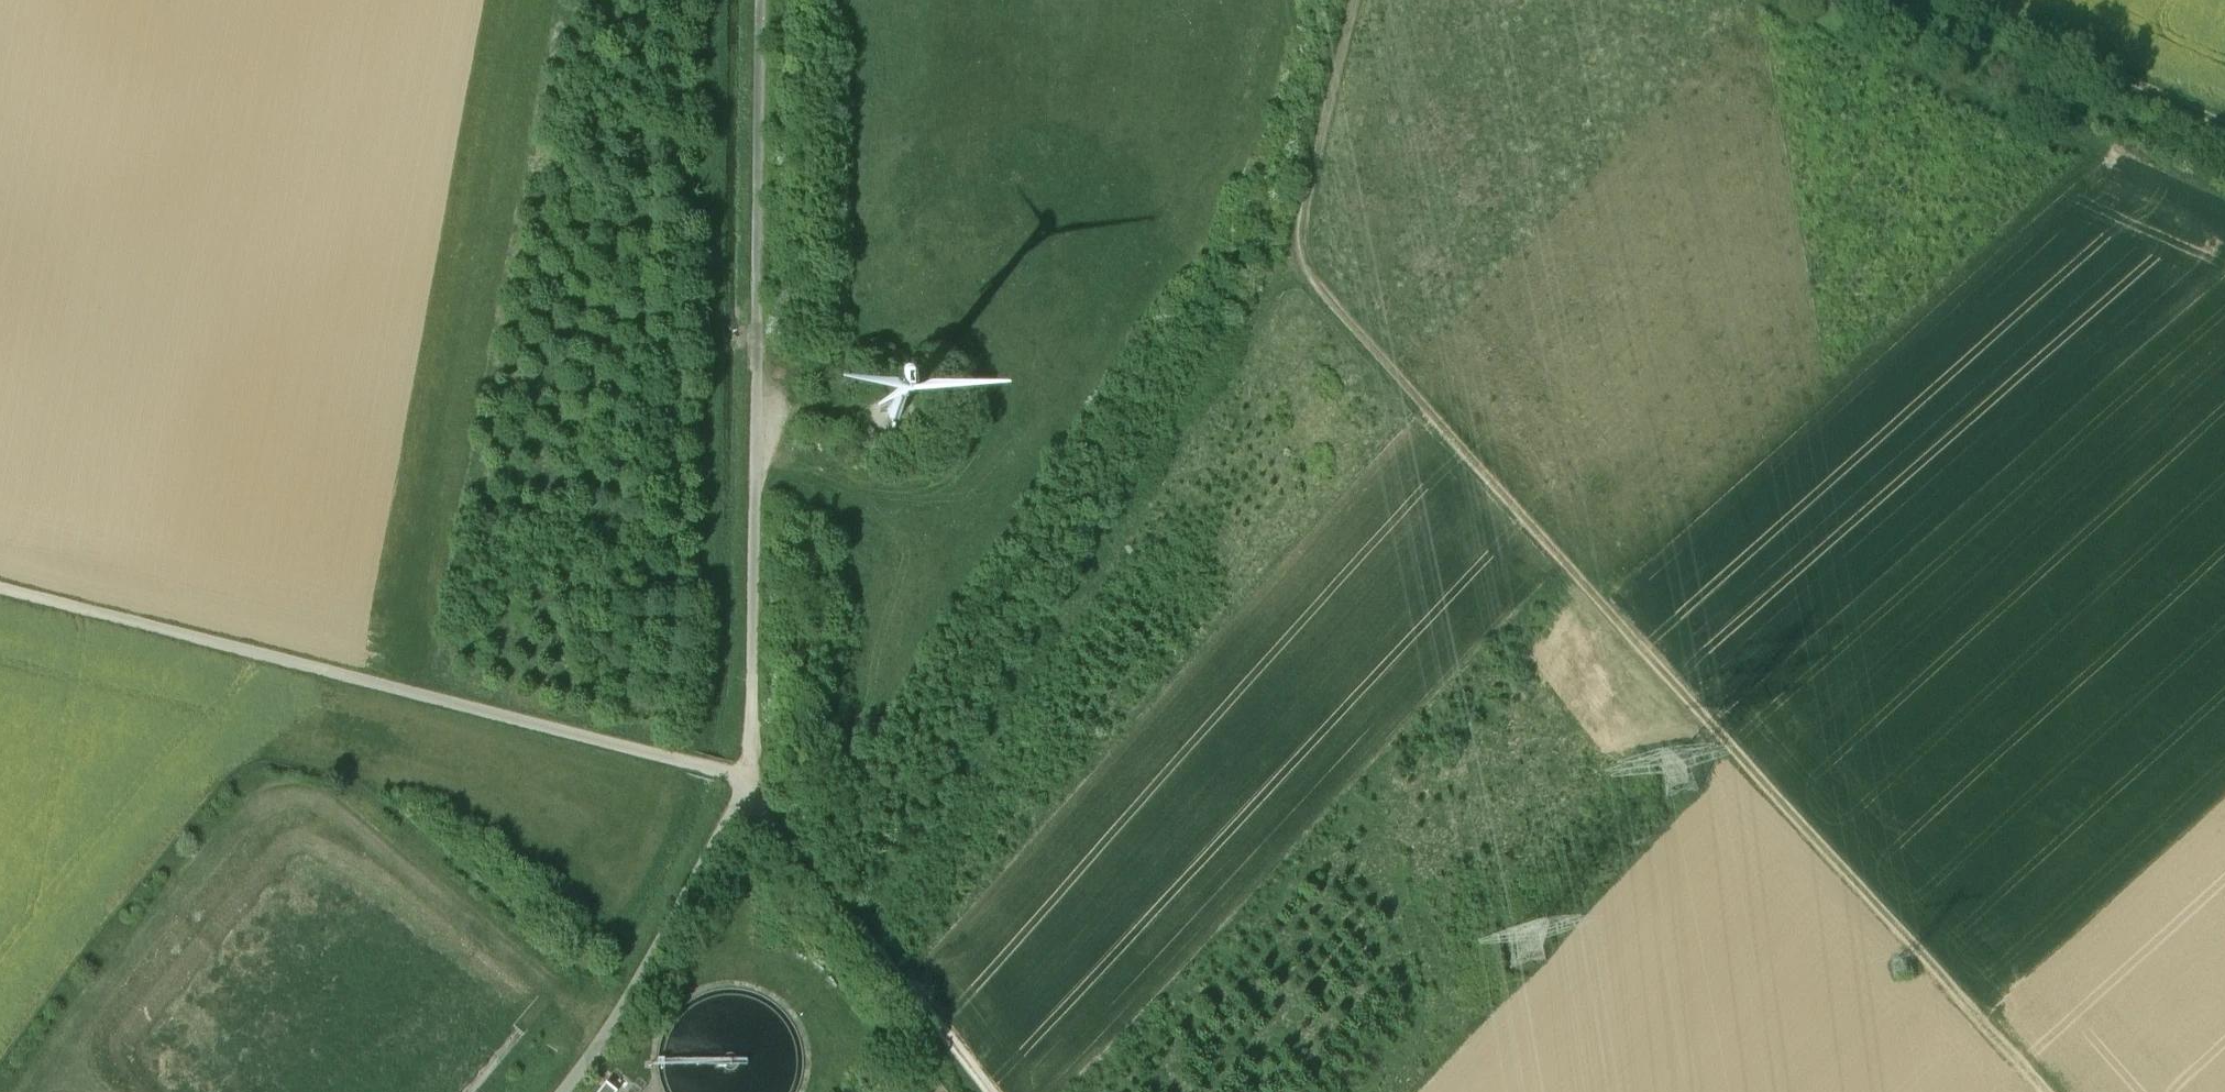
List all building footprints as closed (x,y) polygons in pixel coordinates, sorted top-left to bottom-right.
[(900,418),(901,415),(900,411),(898,408),(894,407),(890,409),(888,411),(887,415),(888,418),(891,421),(894,422),(898,421),(900,418)] [(878,438),(869,429),(864,433),(873,443),(878,438)] [(773,1081),(781,1075),(789,1056),(776,1050),(790,1039),(789,1030),(778,1025),(761,1039),(754,1036),(739,1038),(745,1033),(734,1028),(727,1034),(716,1020),(710,1018),(693,1020),(689,1030),(706,1028),(696,1037),(685,1038),(681,1048),(686,1055),(670,1067),(668,1071),(670,1084),(676,1091),(775,1091),(773,1081)] [(598,1091),(617,1091),(606,1083),(598,1091)]
